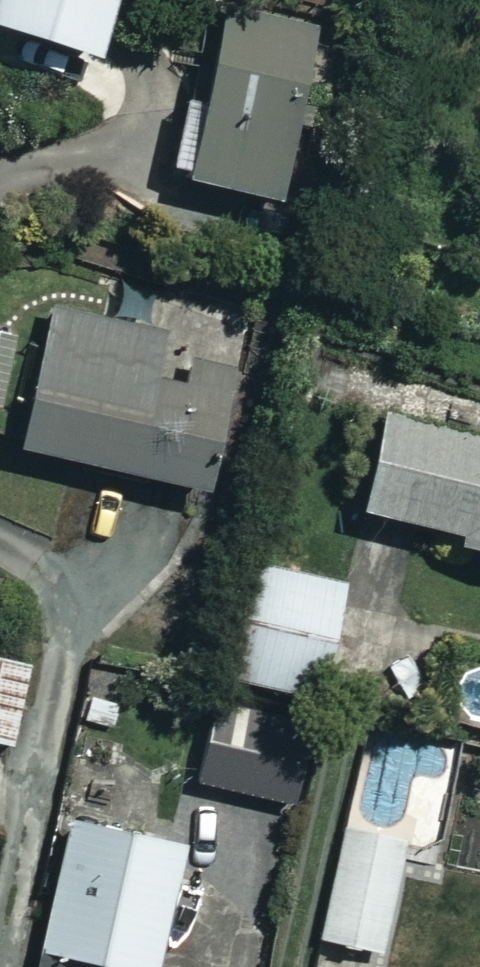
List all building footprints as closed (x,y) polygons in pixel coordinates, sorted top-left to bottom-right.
[(79,57),(100,0),(0,0),(0,28),(79,57)] [(168,168),(167,173),(264,197),(306,28),(209,4),(185,100),(168,96),(151,164),(168,168)] [(153,332),(39,304),(4,443),(192,490),(222,369),(182,359),(176,384),(142,375),(153,332)] [(0,329),(0,384),(14,333),(0,329)] [(368,411),(342,506),(443,533),(441,540),(479,550),(479,441),(368,411)] [(343,585),(242,560),(213,675),(314,700),(343,585)] [(4,746),(24,666),(0,661),(0,745),(4,746)] [(296,724),(200,705),(185,783),(281,801),(296,724)] [(392,825),(340,812),(309,937),(380,955),(403,860),(384,855),(392,825)] [(60,815),(30,947),(118,966),(125,966),(155,836),(60,815)]
